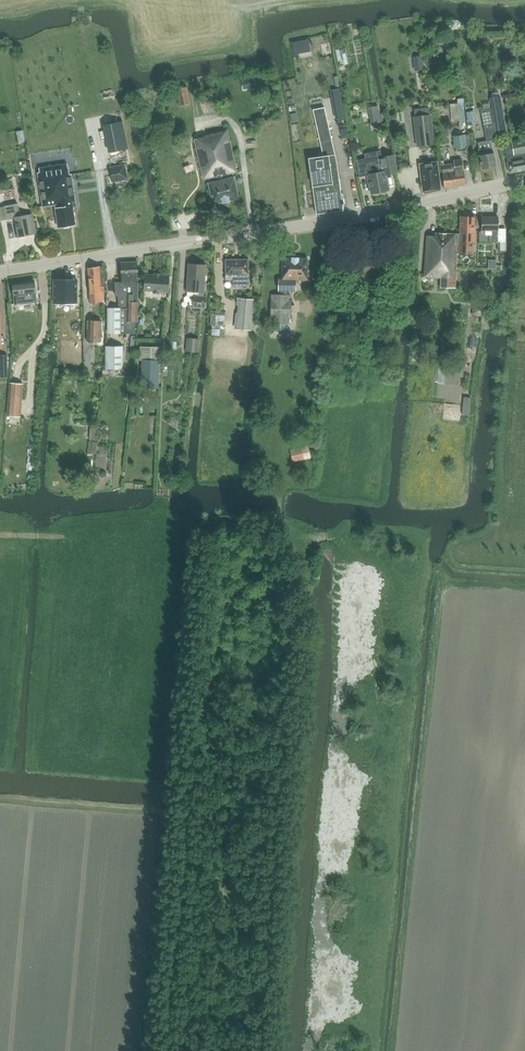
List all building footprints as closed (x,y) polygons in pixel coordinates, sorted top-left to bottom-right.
[(178,89),(181,105),(190,103),(187,87),(178,89)] [(499,96),(491,98),(496,130),(504,129),(499,96)] [(464,102),(450,103),(452,121),(459,120),(459,126),(466,126),(465,120),(464,102)] [(479,106),(471,109),(473,118),(481,116),(479,106)] [(324,156),(309,158),(317,214),(336,211),(344,210),(343,206),(345,206),(345,203),(344,203),(344,198),(342,198),(338,167),(324,107),(313,109),(324,156)] [(416,116),(414,116),(418,146),(434,144),(430,114),(429,114),(428,107),(415,108),(416,116)] [(482,110),(488,141),(498,139),(492,108),(482,110)] [(244,122),(245,129),(258,127),(257,120),(244,122)] [(126,149),(121,121),(104,125),(109,152),(126,149)] [(204,137),(195,139),(204,179),(218,176),(218,178),(216,178),(216,181),(208,182),(213,204),(239,198),(234,177),(229,178),(228,176),(227,174),(237,172),(227,129),(204,135),(204,137)] [(454,136),(456,149),(467,147),(465,134),(454,136)] [(504,143),(506,153),(510,172),(524,170),(524,139),(512,141),(512,142),(504,143)] [(492,146),(479,149),(480,154),(479,154),(482,169),(497,166),(494,152),(493,152),(492,146)] [(366,159),(357,160),(360,176),(369,175),(373,193),(388,190),(385,175),(398,172),(394,155),(381,157),(380,149),(365,152),(366,159)] [(445,187),(465,185),(462,159),(454,160),(454,163),(442,165),(443,173),(445,187)] [(420,164),(423,190),(440,188),(437,162),(420,164)] [(40,172),(38,172),(43,206),(55,204),(58,227),(75,224),(73,206),(76,206),(71,174),(70,174),(68,163),(39,168),(40,172)] [(125,164),(110,167),(113,182),(128,179),(125,164)] [(18,204),(5,206),(8,219),(15,218),(18,236),(36,232),(33,214),(21,216),(18,204)] [(461,216),(459,258),(467,259),(467,247),(473,247),(473,243),(474,225),(474,216),(471,216),(471,214),(465,213),(464,216),(461,216)] [(480,233),(480,241),(492,241),(498,241),(498,230),(498,216),(481,216),(482,230),(480,233)] [(427,236),(424,277),(441,277),(440,287),(456,287),(458,234),(435,233),(435,236),(427,236)] [(30,235),(19,237),(20,247),(32,245),(30,235)] [(381,253),(353,255),(355,277),(383,275),(384,280),(386,306),(399,305),(397,279),(394,279),(393,264),(382,265),(381,253)] [(290,294),(287,294),(287,290),(296,291),(296,279),(307,280),(308,258),(282,257),(282,278),(279,278),(278,293),(271,293),(270,322),(289,323),(289,318),(291,318),(291,299),(290,299),(290,294)] [(248,259),(226,259),(226,279),(233,279),(233,282),(233,286),(236,286),(249,285),(248,259)] [(107,333),(135,333),(136,321),(137,321),(138,280),(137,261),(120,262),(122,283),(114,283),(115,296),(118,296),(118,308),(108,308),(107,333)] [(192,306),(205,307),(206,295),(204,295),(206,264),(189,263),(187,290),(195,291),(194,295),(193,294),(192,306)] [(102,265),(88,267),(90,302),(104,302),(102,265)] [(153,292),(158,293),(158,291),(168,292),(169,276),(160,275),(160,273),(154,273),(153,274),(144,274),(143,290),(153,291),(153,292)] [(53,303),(76,303),(76,279),(54,279),(53,303)] [(13,283),(15,304),(36,301),(34,281),(13,283)] [(236,313),(234,329),(251,330),(254,299),(238,297),(237,305),(238,305),(237,313),(236,313)] [(474,297),(472,314),(485,315),(487,299),(474,297)] [(517,299),(516,319),(524,319),(524,299),(517,299)] [(223,325),(223,314),(215,313),(214,324),(223,325)] [(87,341),(100,342),(101,321),(87,320),(87,341)] [(187,338),(186,352),(198,353),(199,339),(187,338)] [(121,346),(108,346),(108,369),(121,369),(121,346)] [(140,347),(140,359),(143,360),(142,388),(158,388),(159,360),(162,360),(162,347),(140,347)] [(10,383),(7,415),(20,416),(23,384),(10,383)] [(470,415),(470,405),(462,405),(462,414),(470,415)] [(90,425),(89,439),(96,439),(98,425),(90,425)] [(290,446),(290,459),(310,460),(311,446),(290,446)] [(13,537),(13,521),(0,521),(1,538),(13,537)]
